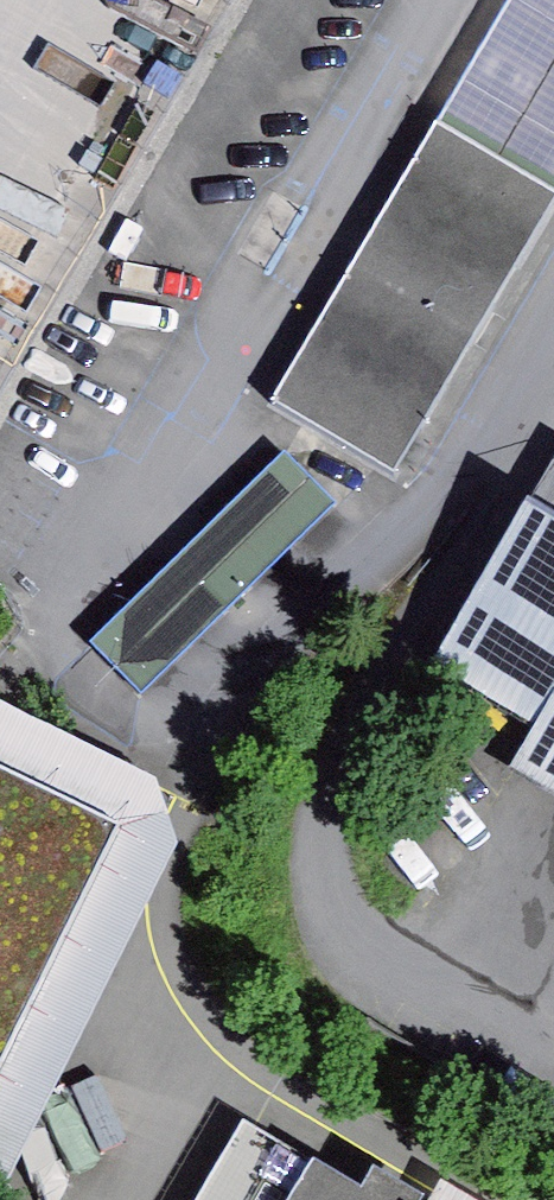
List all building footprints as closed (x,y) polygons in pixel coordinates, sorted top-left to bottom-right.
[(436,133),(553,202),(553,0),(515,0),(436,133)] [(436,133),(273,408),(392,479),(553,211),(553,202),(436,133)] [(286,460),(89,653),(141,706),(338,513),(286,460)] [(528,518),(433,677),(530,735),(505,777),(553,806),(553,533),(528,518)] [(0,708),(0,1199),(7,1199),(181,855),(160,789),(0,708)] [(243,1135),(204,1199),(354,1199),(243,1135)] [(376,1183),(366,1199),(404,1199),(376,1183)] [(436,1199),(460,1199),(443,1190),(436,1199)]
